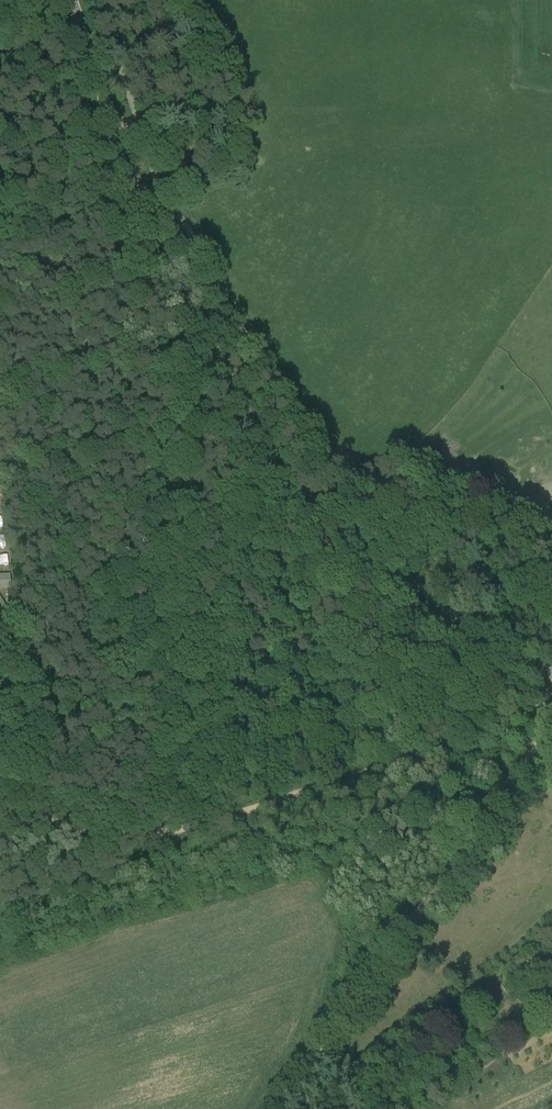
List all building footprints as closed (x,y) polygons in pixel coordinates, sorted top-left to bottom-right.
[(9,574),(0,574),(0,588),(9,587),(9,574)]
